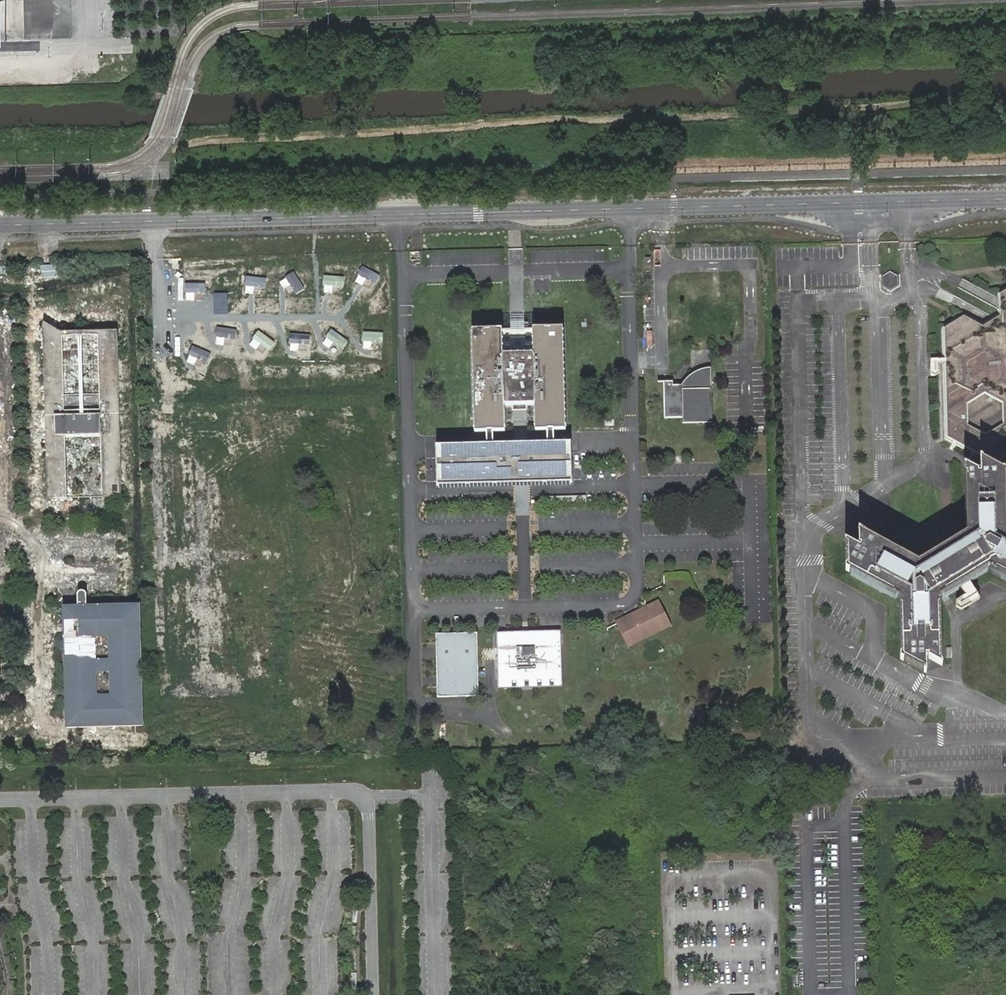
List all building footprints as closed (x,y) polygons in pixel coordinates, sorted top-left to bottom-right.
[(25,41),(24,0),(0,0),(0,41),(25,41)] [(380,275),(363,265),(358,274),(363,277),(375,284),(380,275)] [(885,270),(880,285),(892,289),(897,274),(885,270)] [(304,290),(294,273),(285,278),(288,282),(296,295),(304,290)] [(265,279),(245,276),(244,286),(251,287),(264,289),(265,279)] [(343,277),(323,277),(323,287),(343,287),(343,277)] [(206,284),(185,283),(185,294),(190,294),(205,294),(206,284)] [(930,556),(918,563),(858,532),(859,545),(861,546),(859,549),(845,542),(846,569),(899,598),(900,658),(925,671),(925,656),(928,656),(928,658),(940,666),(939,599),(940,597),(947,594),(961,585),(968,580),(987,568),(1005,578),(1005,290),(999,294),(1000,300),(1000,311),(1000,315),(995,319),(986,324),(982,326),(963,316),(961,317),(958,319),(944,328),(945,359),(945,363),(947,437),(980,455),(985,457),(985,462),(983,461),(979,459),(980,464),(980,475),(977,475),(977,472),(965,466),(967,534),(954,541),(930,556)] [(62,332),(43,320),(48,499),(122,497),(118,330),(62,332)] [(221,338),(236,340),(237,330),(217,327),(216,337),(221,338)] [(518,339),(510,339),(511,347),(503,346),(502,330),(471,331),(475,433),(487,433),(494,432),(505,432),(504,406),(513,406),(526,405),(535,405),(535,431),(547,430),(557,430),(566,430),(563,328),(533,329),(533,346),(525,346),(525,339),(518,339)] [(347,341),(330,329),(324,337),(329,340),(341,349),(347,341)] [(257,342),(268,351),(275,343),(259,330),(252,338),(257,342)] [(383,332),(363,332),(363,342),(368,342),(383,342),(383,332)] [(294,344),(309,345),(310,335),(290,333),(289,343),(294,344)] [(210,353),(191,346),(187,355),(194,357),(207,362),(210,353)] [(941,358),(930,358),(930,372),(941,372),(941,358)] [(663,382),(664,418),(682,418),(683,424),(713,423),(711,367),(707,367),(702,368),(698,369),(694,371),(689,375),(685,379),(683,383),(682,385),(673,385),(673,381),(663,382)] [(488,445),(436,446),(437,485),(574,481),(573,441),(557,442),(557,430),(547,430),(548,442),(494,444),(494,432),(487,433),(488,445)] [(923,544),(930,556),(954,541),(947,530),(940,517),(916,532),(923,544)] [(659,600),(644,607),(651,607),(657,604),(667,625),(633,641),(626,627),(619,631),(628,648),(672,626),(659,600)] [(140,604),(64,606),(67,728),(143,726),(140,604)] [(651,607),(644,607),(645,614),(643,614),(644,616),(639,619),(637,614),(616,624),(619,631),(626,627),(633,641),(667,625),(657,604),(651,607)] [(645,614),(644,607),(615,621),(616,624),(637,614),(639,619),(644,616),(643,614),(645,614)] [(554,631),(496,632),(498,680),(556,679),(554,631)] [(477,633),(436,634),(437,697),(479,696),(477,633)] [(0,929),(0,940),(4,955),(10,953),(3,929),(0,929)] [(10,955),(4,957),(9,975),(14,974),(10,955)]
